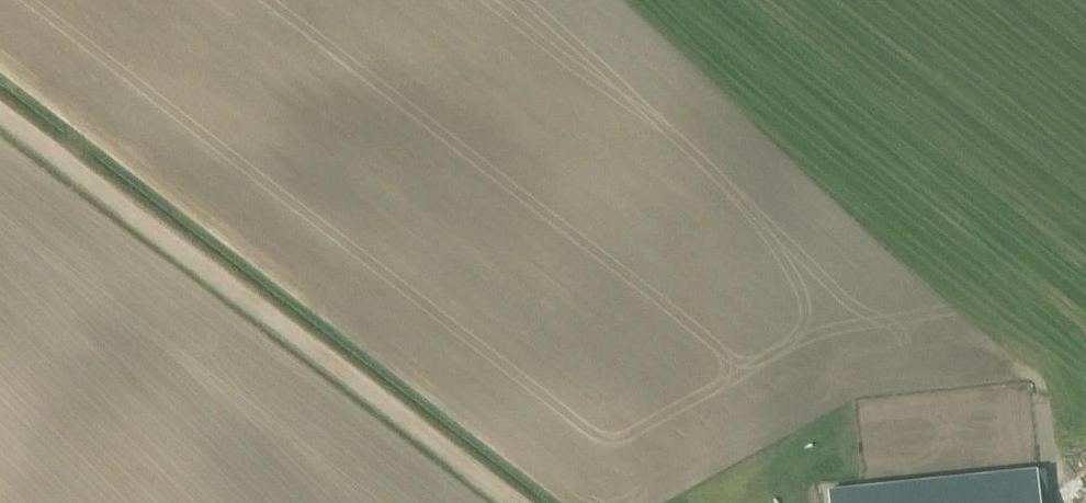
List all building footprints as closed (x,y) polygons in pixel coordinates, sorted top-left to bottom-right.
[(827,494),(828,502),(1040,502),(1037,473),(827,494)]
